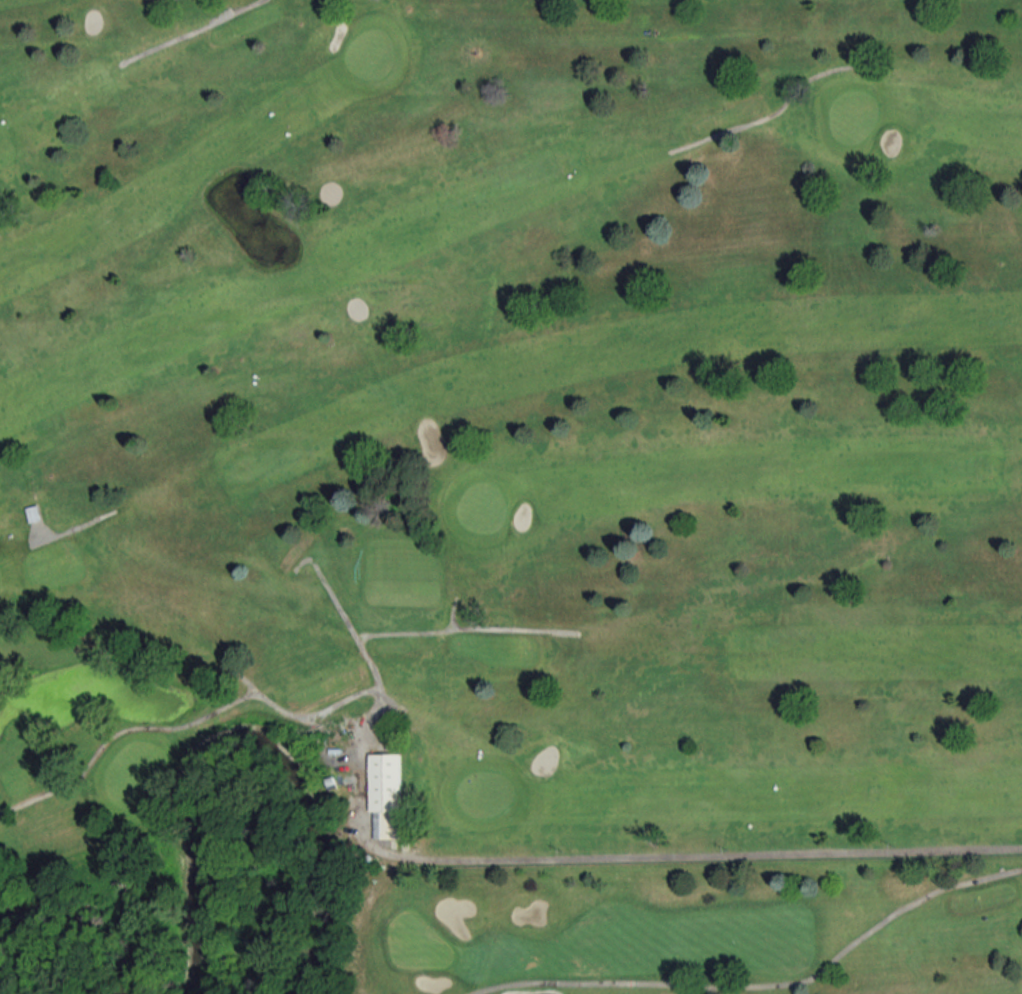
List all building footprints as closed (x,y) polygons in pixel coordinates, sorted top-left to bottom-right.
[(29,524),(40,521),(37,507),(26,509),(29,524)] [(402,840),(402,755),(372,755),(372,840),(402,840)]
